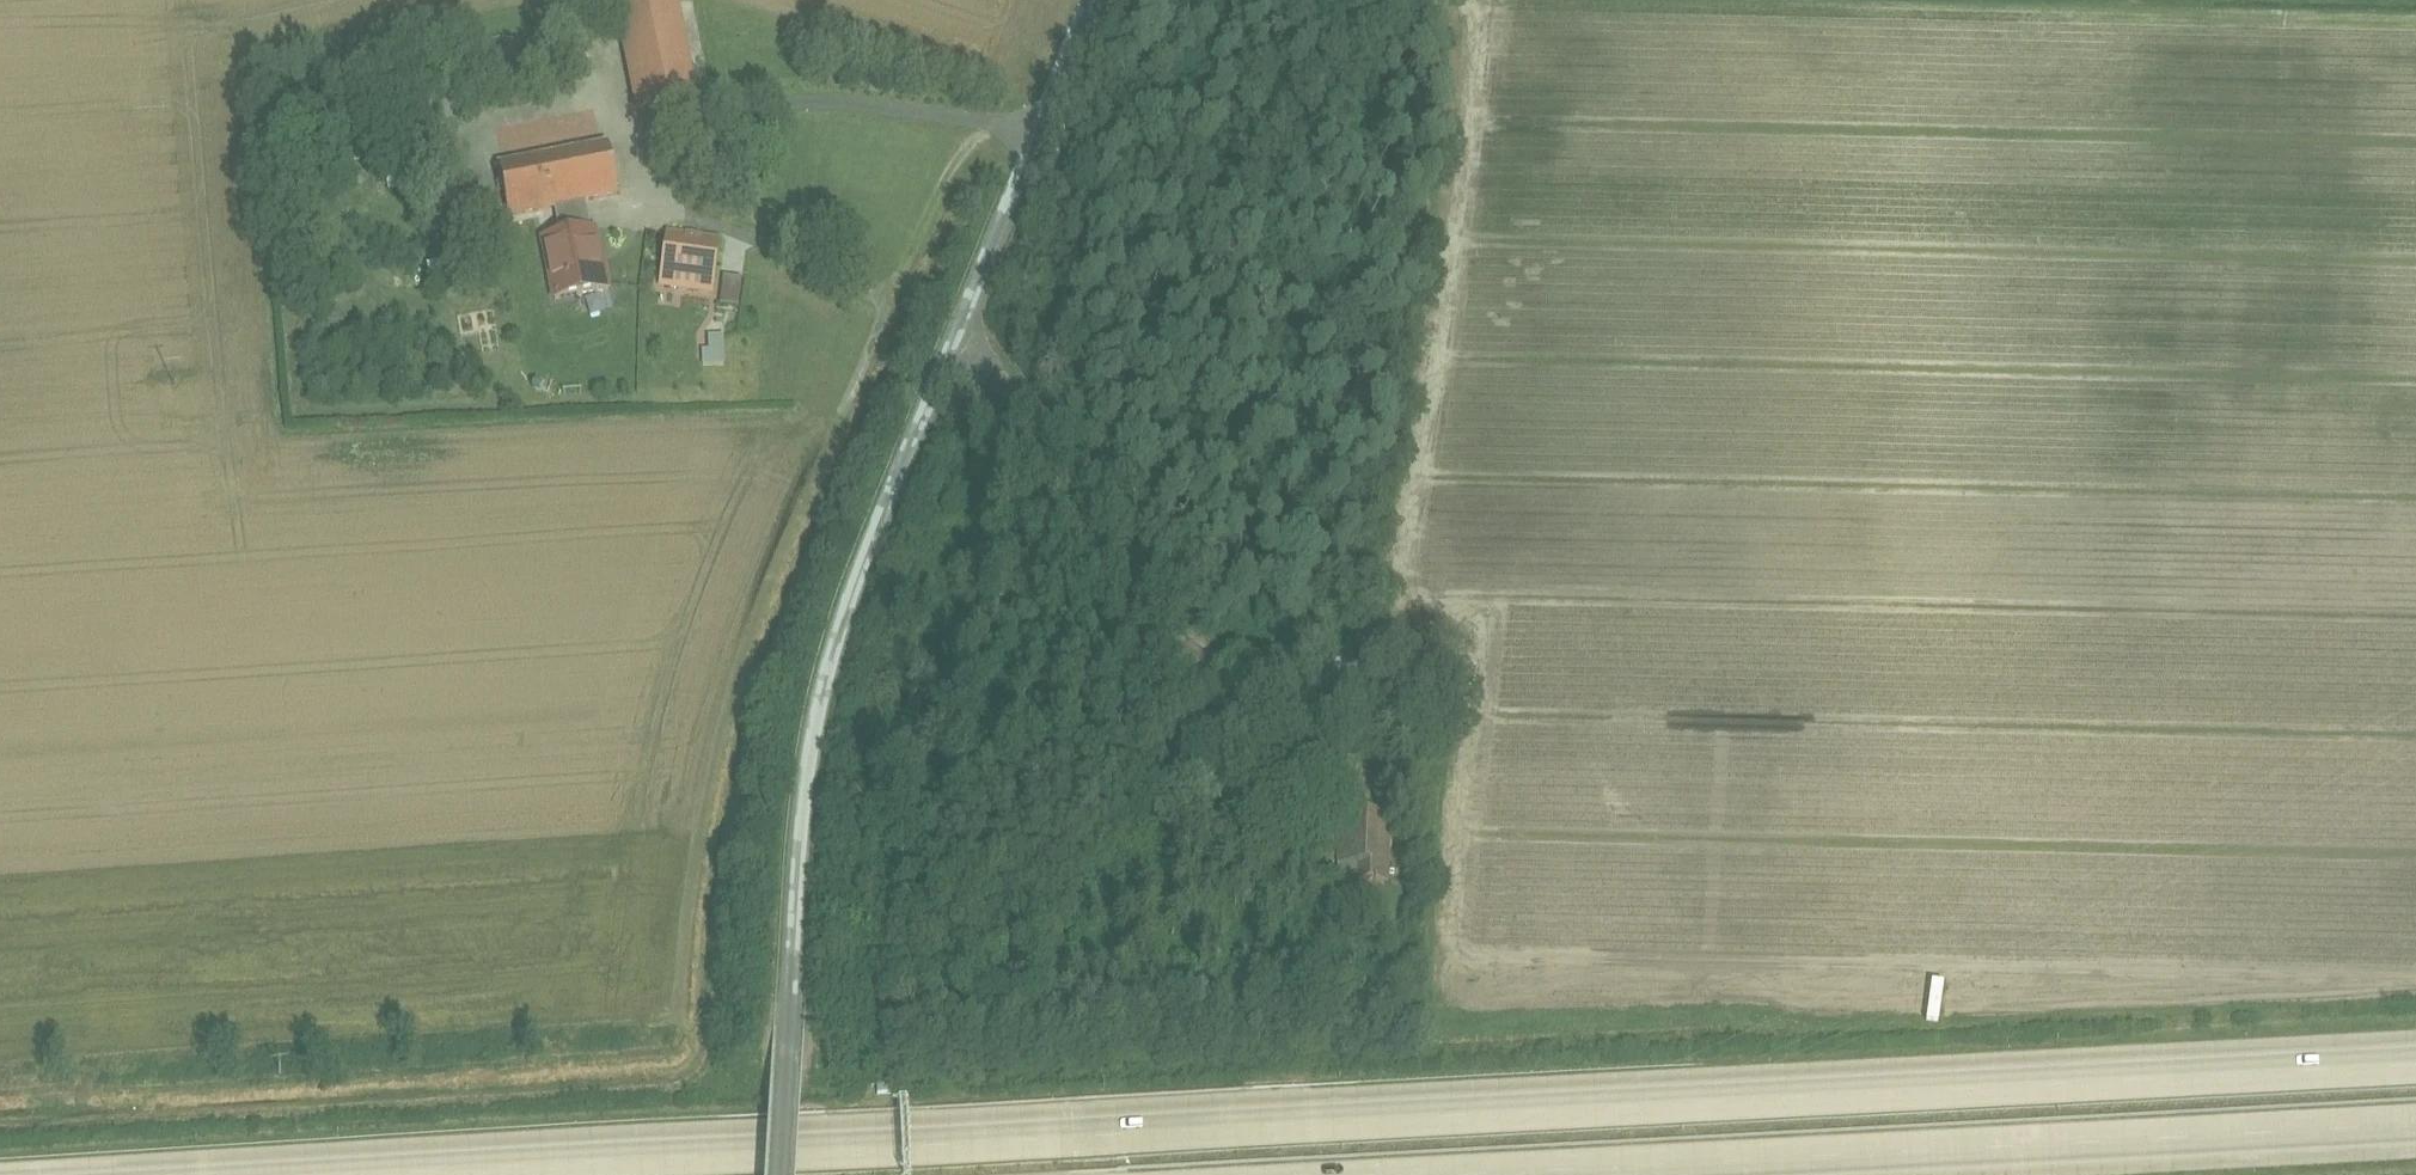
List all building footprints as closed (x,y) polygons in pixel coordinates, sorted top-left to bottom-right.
[(676,0),(662,0),(619,7),(637,116),(695,105),(676,0)] [(616,197),(607,145),(496,166),(506,218),(616,197)] [(592,212),(538,222),(557,302),(608,291),(592,212)] [(717,241),(663,235),(658,287),(713,292),(717,241)] [(730,277),(728,303),(747,305),(749,279),(730,277)] [(613,294),(580,298),(581,311),(615,307),(613,294)] [(732,364),(730,334),(710,335),(712,365),(732,364)] [(1392,884),(1393,814),(1340,814),(1339,883),(1392,884)]
